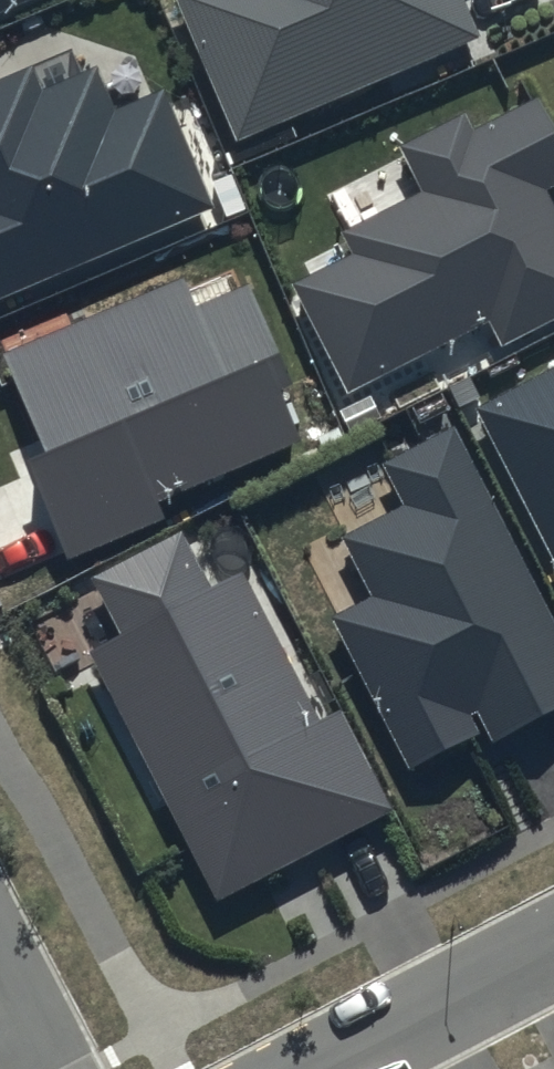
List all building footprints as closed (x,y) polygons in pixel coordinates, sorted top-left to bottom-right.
[(235,132),(475,29),(463,0),(178,0),(235,132)] [(0,67),(0,289),(208,200),(158,83),(110,103),(92,60),(39,82),(27,56),(0,67)] [(396,136),(420,184),(341,222),(353,246),(291,277),(344,384),(487,314),(500,342),(553,315),(553,203),(545,185),(553,180),(553,129),(536,92),(468,125),(459,106),(396,136)] [(0,341),(0,350),(37,436),(17,444),(63,550),(160,509),(152,491),(296,430),(272,375),(282,370),(241,273),(191,294),(179,265),(0,341)] [(476,409),(553,569),(553,371),(476,409)] [(377,455),(398,497),(339,527),(372,590),(332,610),(409,760),(485,721),(493,738),(553,707),(553,625),(448,419),(377,455)] [(174,529),(92,571),(119,625),(82,644),(211,895),(391,803),(338,700),(314,712),(237,562),(200,581),(174,529)]
